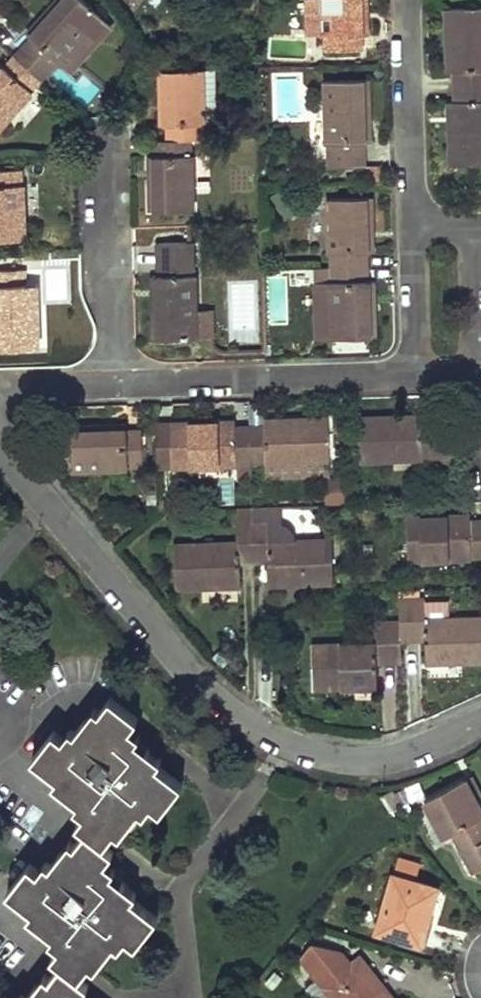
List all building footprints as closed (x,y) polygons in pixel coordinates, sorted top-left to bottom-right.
[(39,77),(56,58),(59,60),(100,14),(85,0),(57,0),(27,33),(33,39),(17,57),(39,77)] [(367,0),(326,0),(326,2),(311,3),(312,37),(331,37),(331,52),(361,51),(361,35),(369,35),(367,0)] [(480,87),(480,8),(447,9),(449,73),(455,73),(455,88),(480,87)] [(17,57),(6,70),(0,64),(0,126),(30,92),(28,90),(39,77),(17,57)] [(168,124),(169,139),(189,138),(202,138),(201,123),(205,123),(204,70),(162,71),(163,124),(168,124)] [(370,79),(328,80),(330,146),(333,146),(334,170),(364,169),(364,145),(372,145),(370,79)] [(455,88),(456,102),(451,103),(453,165),(480,164),(480,87),(455,88)] [(190,153),(189,138),(169,139),(157,139),(158,155),(151,155),(152,209),(194,208),(192,153),(190,153)] [(0,170),(0,239),(23,239),(22,185),(18,186),(17,169),(0,170)] [(375,253),(374,199),(331,200),(333,254),(337,254),(337,268),(367,267),(367,253),(375,253)] [(191,274),(191,241),(159,242),(159,274),(152,274),(153,337),(212,337),(212,310),(195,310),(194,274),(191,274)] [(28,283),(45,283),(45,265),(27,266),(28,283)] [(368,280),(367,267),(337,268),(338,282),(334,282),(335,338),(377,337),(376,280),(368,280)] [(0,270),(0,346),(30,345),(27,283),(23,283),(22,269),(0,270)] [(450,456),(449,422),(425,423),(424,417),(360,419),(361,461),(426,459),(426,456),(450,456)] [(330,475),(329,419),(265,421),(265,427),(250,427),(251,460),(266,459),(266,477),(330,475)] [(251,460),(250,427),(236,428),(236,422),(174,423),(175,464),(238,462),(238,460),(251,460)] [(127,430),(127,424),(69,425),(73,466),(127,465),(127,463),(141,462),(141,429),(127,430)] [(282,504),(254,505),(255,555),(255,560),(271,559),(272,582),(335,581),(334,538),(296,540),(295,535),(294,530),(291,527),(287,524),(282,523),(282,504)] [(255,555),(254,505),(239,505),(240,543),(177,545),(178,587),(242,585),(241,555),(255,555)] [(472,513),(408,515),(409,558),(473,556),(473,554),(480,554),(480,520),(472,521),(472,513)] [(400,620),(400,632),(423,631),(424,660),(480,659),(480,616),(423,617),(422,597),(399,597),(400,620)] [(400,632),(400,620),(376,620),(376,641),(312,643),(313,687),(378,685),(377,654),(401,654),(400,632)] [(79,990),(71,983),(94,956),(99,960),(117,938),(131,950),(155,921),(131,901),(136,896),(117,880),(113,886),(102,876),(106,871),(97,863),(105,855),(94,845),(116,819),(121,823),(140,800),(154,812),(179,784),(155,764),(160,758),(141,742),(136,748),(126,739),(131,734),(120,725),(128,715),(100,693),(80,717),(73,712),(54,734),(45,727),(23,754),(49,775),(44,781),(88,819),(58,855),(51,850),(32,873),(23,865),(0,891),(27,914),(22,920),(63,955),(31,993),(25,988),(17,997),(73,997),(79,990)] [(472,775),(424,801),(444,838),(454,833),(475,871),(480,868),(480,808),(477,800),(480,798),(480,791),(472,775)] [(420,865),(397,858),(375,932),(419,945),(436,888),(415,881),(420,865)] [(359,958),(350,965),(340,952),(313,947),(303,955),(325,984),(323,986),(331,996),(329,997),(391,997),(359,958)]
